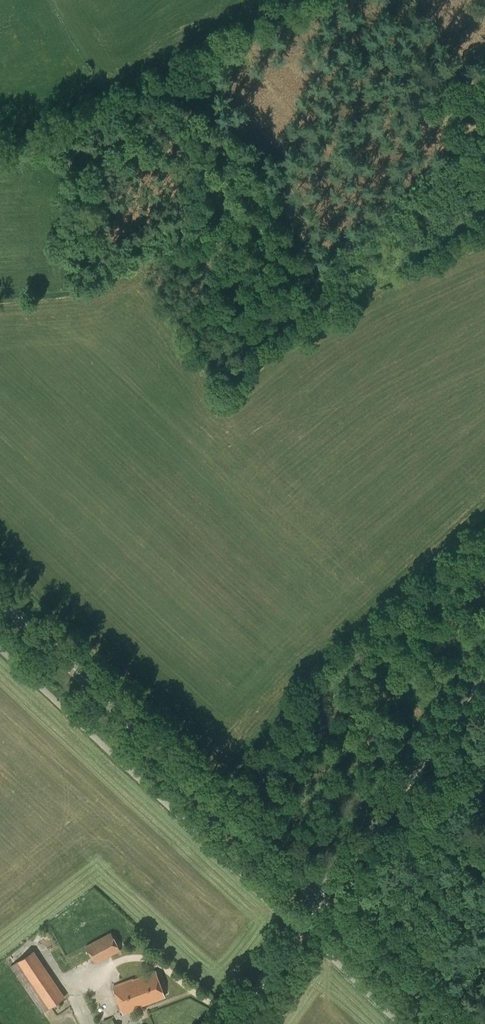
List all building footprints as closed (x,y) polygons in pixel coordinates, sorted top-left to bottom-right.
[(121,950),(111,932),(86,946),(95,964),(121,950)] [(133,979),(133,978),(112,986),(123,1015),(138,1009),(137,1008),(166,997),(156,970),(133,979)] [(38,986),(52,1006),(63,998),(49,979),(38,986)]
